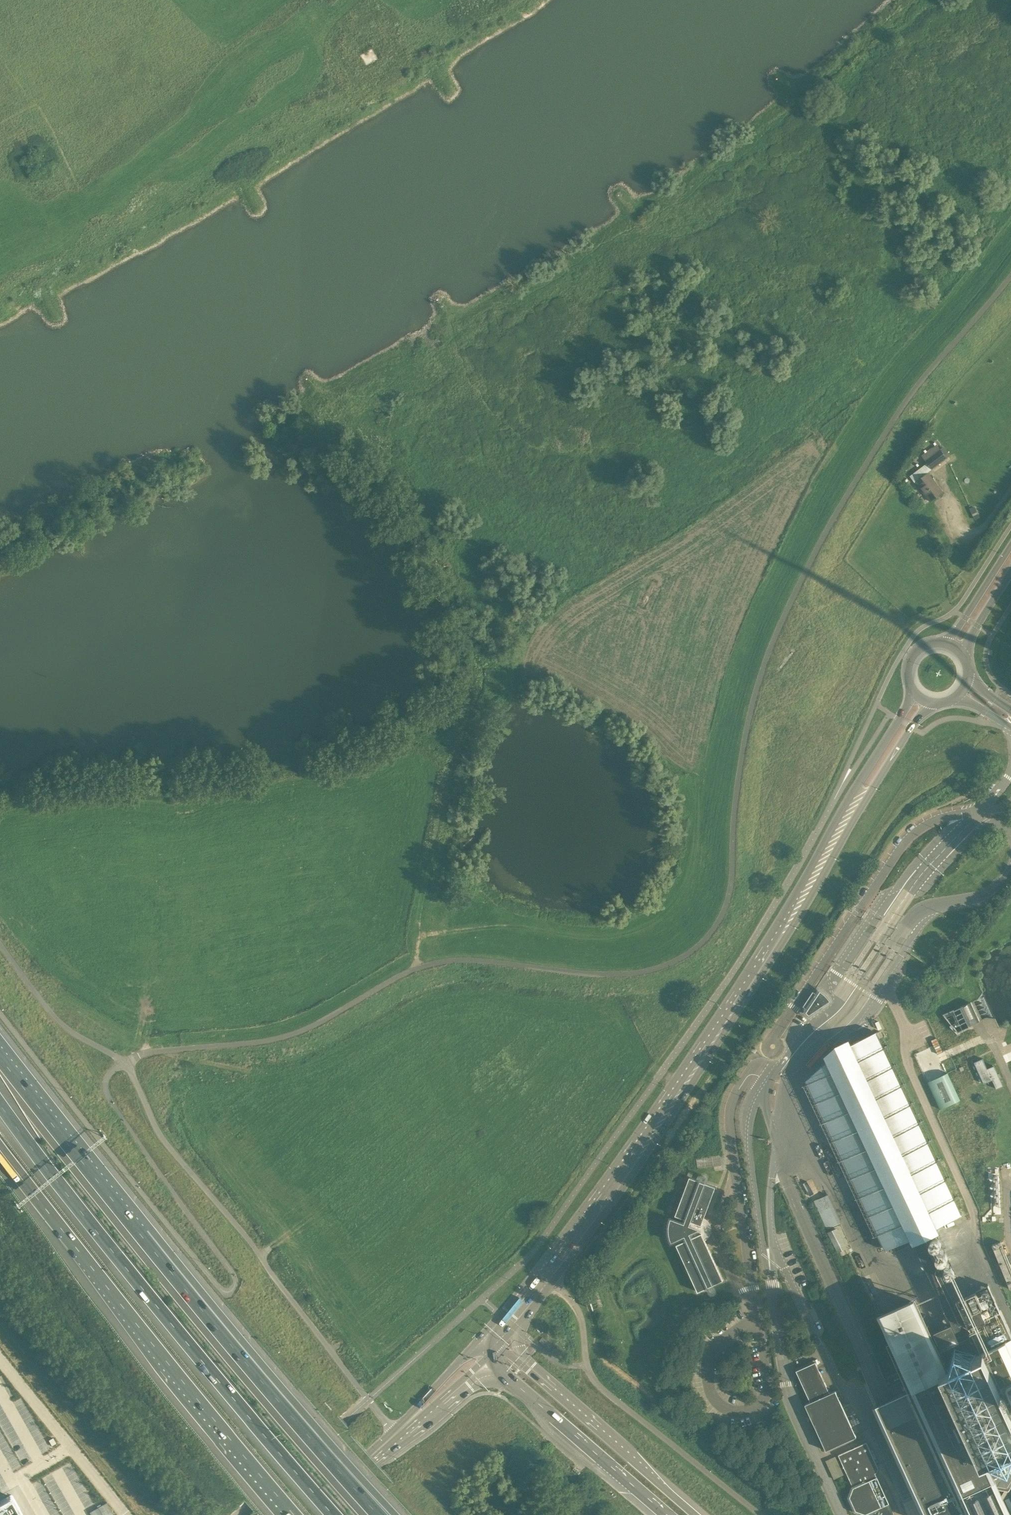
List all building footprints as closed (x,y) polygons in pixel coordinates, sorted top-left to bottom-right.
[(932,470),(947,458),(936,444),(921,456),(932,470)] [(929,501),(942,491),(928,472),(915,482),(929,501)] [(806,1012),(809,1015),(829,1001),(826,998),(823,995),(819,992),(818,994),(813,991),(803,1006),(808,1010),(806,1012)] [(970,1002),(960,1007),(969,1026),(979,1021),(970,1002)] [(959,1006),(946,1011),(954,1032),(968,1026),(959,1006)] [(807,1081),(885,1249),(960,1214),(876,1033),(838,1051),(807,1081)] [(984,1083),(992,1079),(983,1058),(974,1062),(984,1083)] [(947,1073),(927,1082),(940,1109),(960,1100),(947,1073)] [(989,1173),(991,1212),(1000,1212),(998,1173),(989,1173)] [(669,1226),(669,1230),(669,1235),(670,1238),(671,1242),(678,1238),(685,1235),(686,1240),(676,1244),(698,1291),(723,1280),(710,1250),(702,1233),(706,1231),(708,1232),(709,1232),(709,1231),(709,1230),(709,1229),(709,1228),(709,1227),(709,1226),(708,1225),(705,1226),(701,1224),(710,1202),(715,1186),(689,1177),(675,1215),(686,1219),(684,1223),(677,1221),(671,1218),(669,1222),(669,1226)] [(841,1222),(828,1194),(814,1201),(827,1229),(841,1222)] [(827,1232),(837,1253),(847,1248),(837,1227),(827,1232)] [(1010,1288),(1010,1267),(1001,1241),(992,1245),(1010,1289),(1010,1288)] [(860,1367),(868,1383),(876,1401),(877,1405),(872,1407),(914,1498),(922,1514),(947,1514),(967,1506),(959,1489),(979,1480),(985,1493),(991,1505),(969,1514),(1009,1514),(997,1488),(982,1455),(1000,1447),(1010,1468),(1010,1338),(1000,1313),(985,1319),(980,1308),(983,1307),(978,1296),(958,1304),(964,1320),(927,1336),(912,1301),(884,1314),(899,1348),(908,1367),(888,1376),(889,1377),(885,1378),(876,1360),(860,1367)] [(805,1405),(826,1450),(856,1436),(836,1391),(830,1393),(816,1362),(797,1371),(811,1402),(805,1405)] [(839,1455),(853,1488),(850,1497),(856,1511),(865,1514),(894,1514),(875,1473),(877,1472),(878,1468),(867,1442),(839,1455)] [(828,1458),(833,1477),(842,1474),(837,1455),(828,1458)] [(11,1496),(0,1502),(0,1514),(22,1514),(11,1496)] [(97,1508),(89,1512),(91,1514),(112,1514),(106,1503),(97,1508)]
